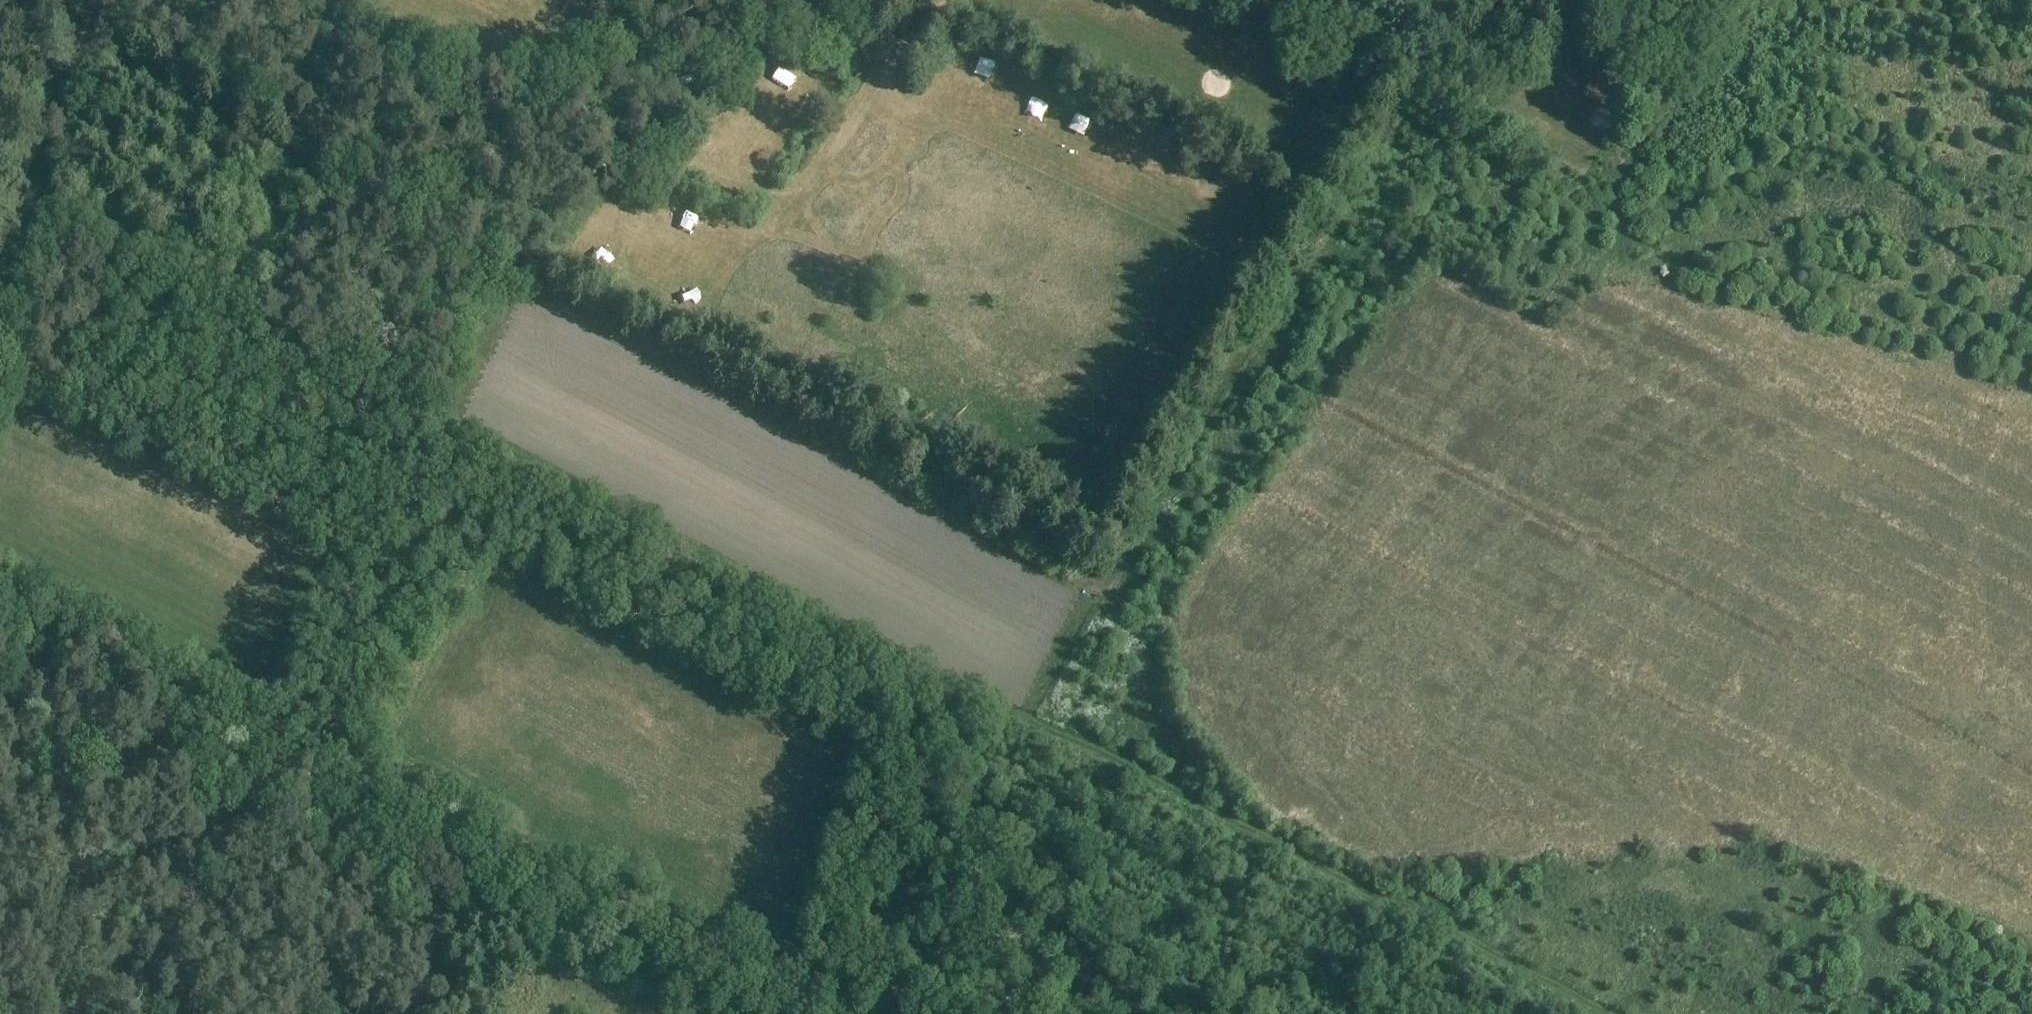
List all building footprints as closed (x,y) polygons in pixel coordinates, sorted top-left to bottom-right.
[(1275,54),(1282,64),(1293,56),(1286,46),(1275,54)] [(1328,93),(1323,107),(1338,112),(1343,99),(1328,93)]
